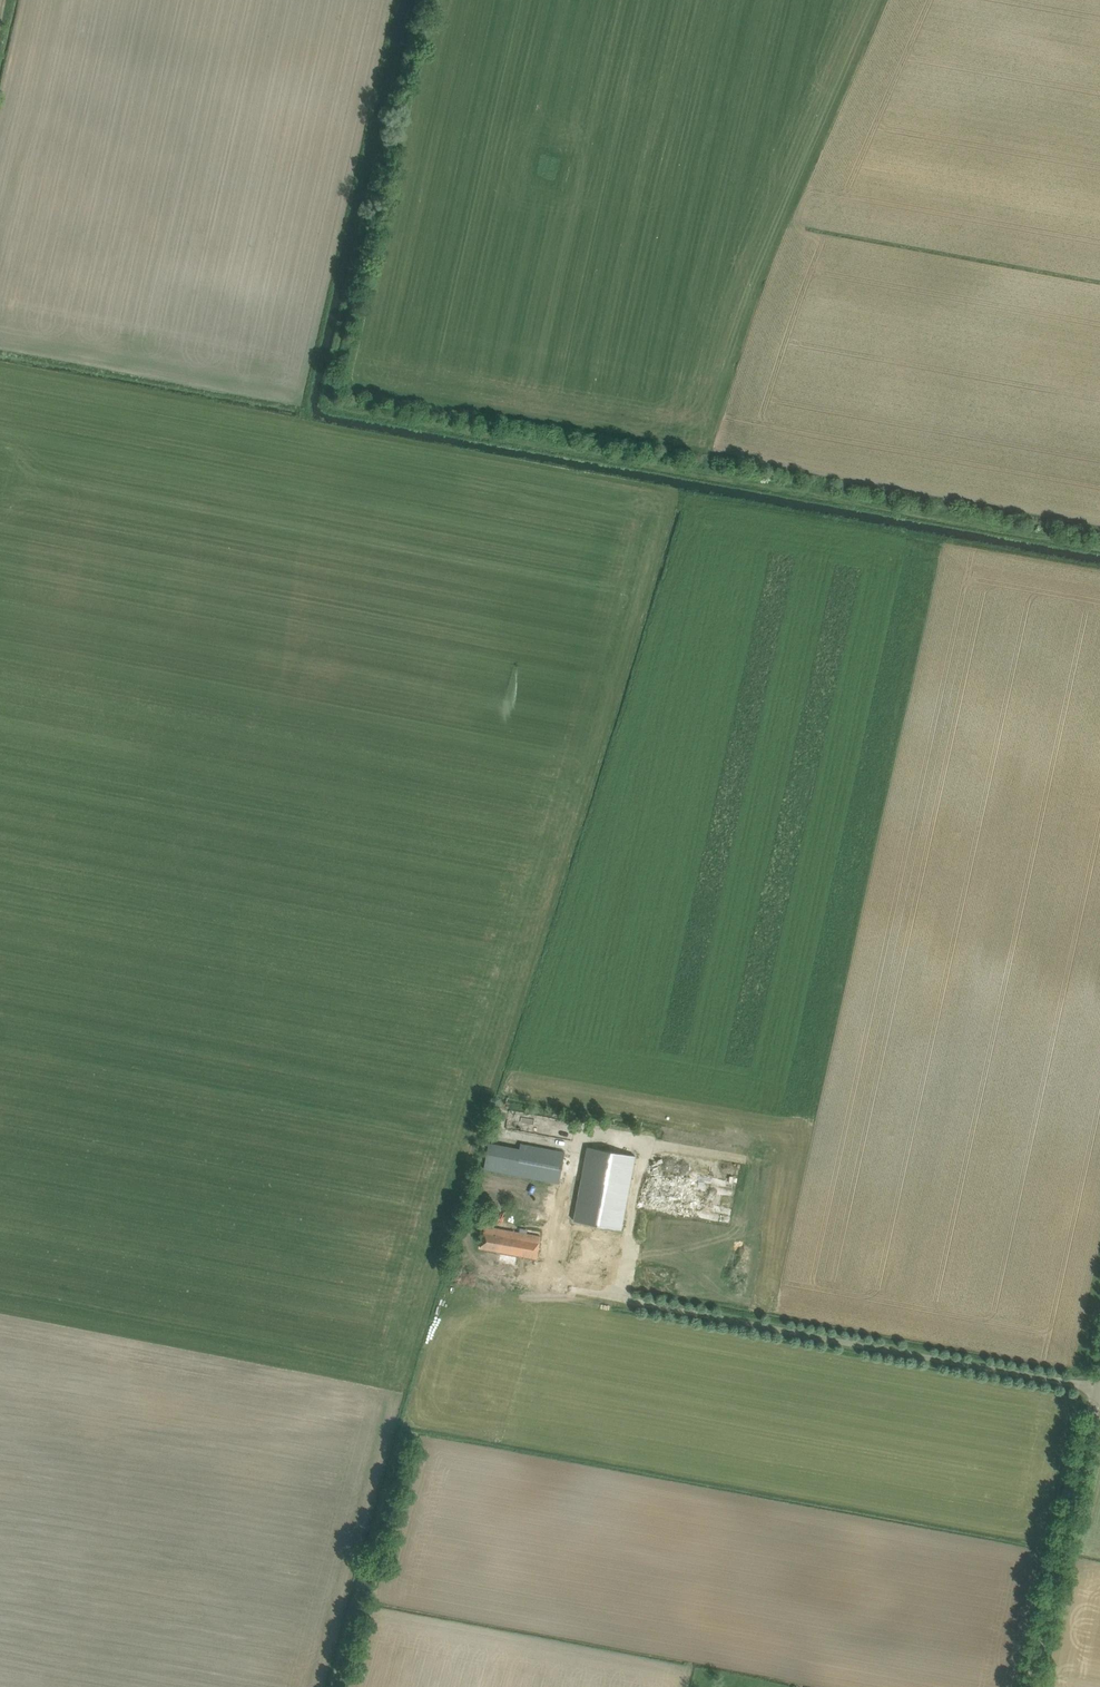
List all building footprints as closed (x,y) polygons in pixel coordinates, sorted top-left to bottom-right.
[(554,1210),(558,1188),(565,1151),(521,1142),(520,1148),(489,1142),(484,1169),(546,1181),(545,1186),(541,1208),(554,1210)] [(622,1229),(624,1218),(635,1156),(588,1147),(574,1221),(622,1229)] [(734,1196),(736,1185),(721,1182),(719,1194),(734,1196)] [(541,1236),(485,1226),(481,1248),(537,1258),(541,1236)]
